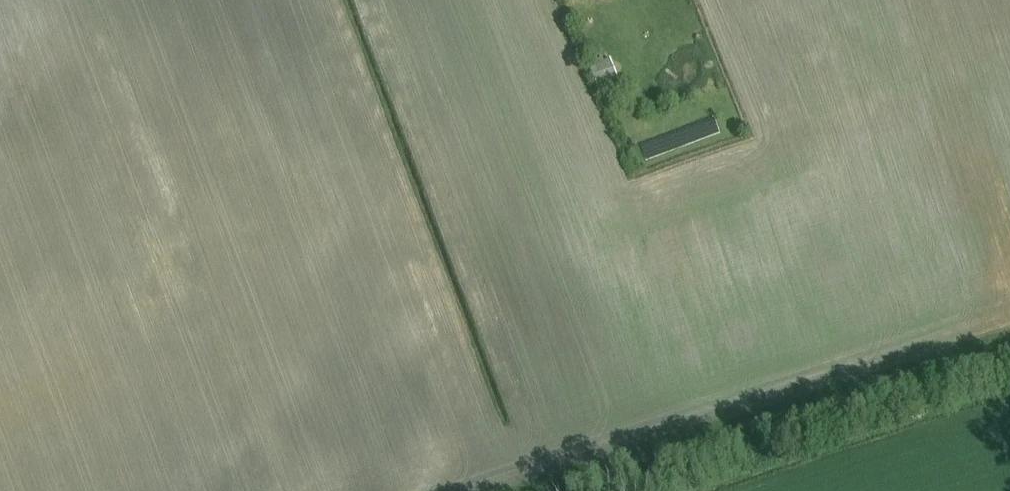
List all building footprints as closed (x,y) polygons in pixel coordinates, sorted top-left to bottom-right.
[(618,79),(610,59),(604,61),(603,58),(594,62),(596,66),(591,68),(598,87),(605,84),(612,81),(618,79)]
